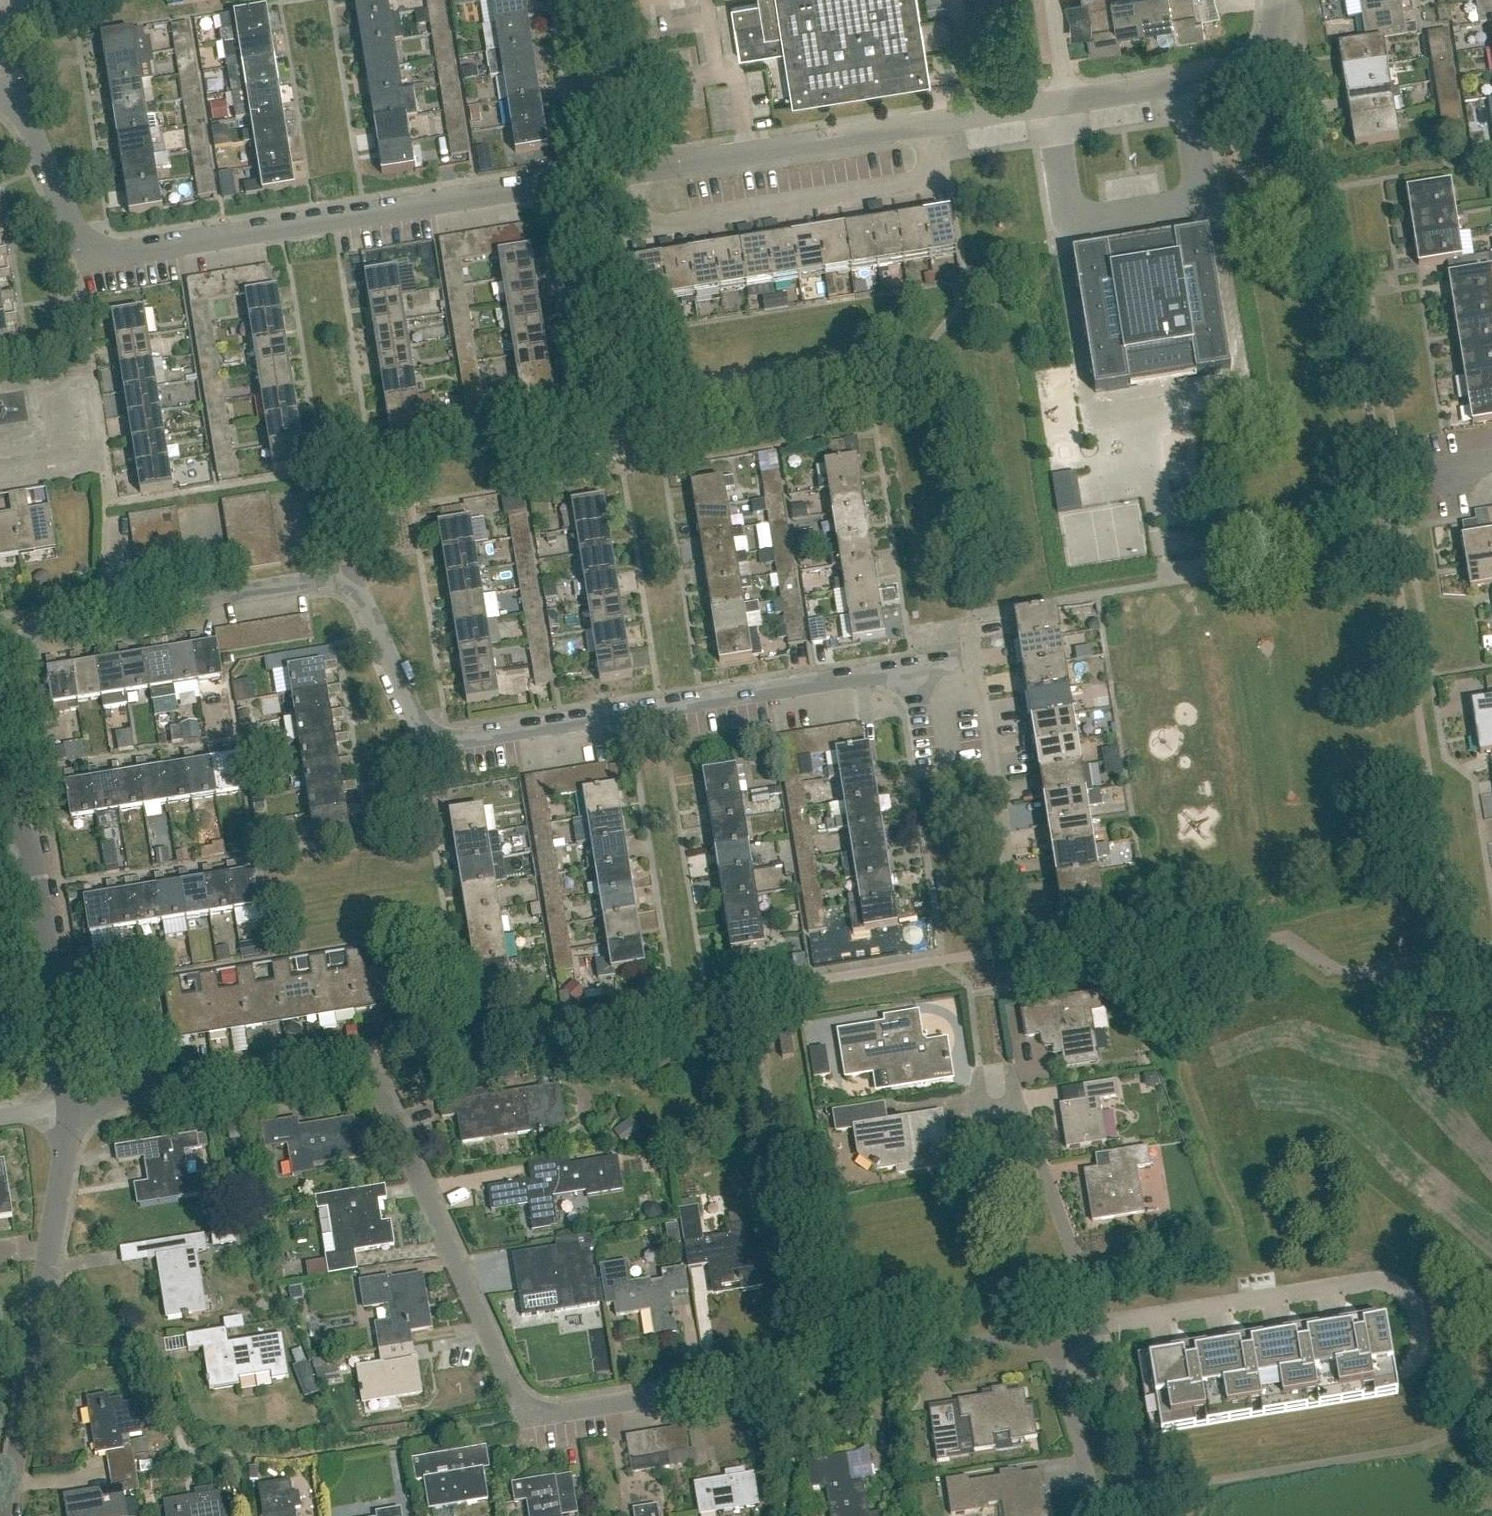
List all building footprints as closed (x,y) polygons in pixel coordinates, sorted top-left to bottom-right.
[(391,17),(388,0),(355,0),(359,22),(391,17)] [(529,21),(525,0),(496,0),(492,1),(496,26),(529,21)] [(759,3),(731,7),(739,58),(785,51),(793,104),(928,82),(929,82),(916,0),(758,0),(759,3)] [(1140,0),(1082,0),(1082,1),(1088,0),(1091,17),(1142,10),(1140,0)] [(1193,2),(1193,0),(1140,0),(1142,10),(1193,2)] [(1402,10),(1400,0),(1360,0),(1363,16),(1402,10)] [(1491,23),(1491,0),(1477,0),(1481,25),(1491,23)] [(1142,10),(1145,28),(1156,26),(1158,41),(1162,44),(1175,42),(1205,38),(1205,37),(1202,18),(1196,19),(1193,2),(1142,10)] [(430,20),(448,17),(446,7),(428,10),(430,20)] [(224,43),(238,41),(271,35),(267,10),(234,15),(237,29),(220,32),(222,44),(224,43)] [(1117,32),(1145,28),(1142,10),(1091,17),(1094,35),(1088,36),(1091,55),(1091,56),(1120,51),(1117,32)] [(1367,43),(1382,40),(1406,37),(1406,36),(1417,35),(1415,24),(1404,26),(1402,10),(1363,16),(1367,43)] [(363,47),(395,42),(391,17),(359,22),(363,47)] [(448,17),(430,20),(431,30),(449,27),(448,17)] [(488,53),(533,46),(529,21),(496,26),(498,40),(486,42),(488,53)] [(173,34),(191,32),(189,22),(171,25),(173,34)] [(138,58),(138,56),(136,42),(145,40),(143,29),(101,36),(106,64),(138,58)] [(1429,45),(1449,42),(1447,30),(1427,33),(1429,45)] [(191,32),(173,34),(175,45),(192,42),(191,32)] [(434,45),(452,42),(450,32),(432,35),(434,45)] [(276,61),(271,35),(238,41),(241,58),(227,60),(228,69),(243,66),(276,61)] [(1343,72),(1386,65),(1382,40),(1367,43),(1339,47),(1343,72)] [(367,72),(399,67),(395,42),(363,47),(367,72)] [(452,42),(434,45),(435,55),(453,52),(452,42)] [(1431,58),(1451,55),(1449,42),(1429,45),(1431,58)] [(504,76),(537,71),(533,46),(488,53),(492,78),(504,76)] [(177,59),(195,56),(193,47),(175,50),(177,59)] [(106,64),(110,88),(142,82),(140,67),(155,64),(154,53),(138,56),(138,58),(106,64)] [(1433,69),(1453,66),(1451,55),(1431,58),(1433,69)] [(195,56),(177,59),(178,69),(196,67),(195,56)] [(438,71),(456,68),(454,58),(436,60),(438,71)] [(280,86),(276,61),(243,66),(245,81),(230,83),(232,94),(247,91),(280,86)] [(1347,96),(1390,89),(1386,65),(1343,72),(1347,96)] [(1435,82),(1455,79),(1453,66),(1433,69),(1435,82)] [(403,92),(399,67),(367,72),(371,97),(403,92)] [(456,68),(438,71),(439,81),(457,78),(456,68)] [(508,102),(541,97),(537,71),(504,76),(508,102)] [(181,85),(199,82),(197,72),(179,75),(181,85)] [(1437,94),(1457,91),(1455,79),(1435,82),(1437,94)] [(146,107),(142,82),(110,88),(114,112),(146,107)] [(199,82),(181,85),(183,95),(200,92),(199,82)] [(442,96),(460,93),(458,83),(440,86),(442,96)] [(251,116),(284,111),(280,86),(247,91),(249,106),(235,108),(237,119),(251,117),(251,116)] [(1351,121),(1394,114),(1392,100),(1401,99),(1399,88),(1390,89),(1347,96),(1351,121)] [(1491,103),(1491,88),(1481,89),(1482,104),(1491,103)] [(407,117),(407,118),(419,116),(414,90),(403,92),(371,97),(375,122),(407,117)] [(1439,107),(1459,104),(1457,91),(1437,94),(1439,107)] [(460,93),(442,96),(444,106),(461,103),(460,93)] [(512,127),(545,122),(541,97),(508,102),(512,127)] [(185,111),(203,108),(201,98),(183,100),(185,111)] [(1441,119),(1461,116),(1459,104),(1439,107),(1441,119)] [(150,132),(148,118),(157,116),(155,105),(146,107),(114,112),(118,138),(150,132)] [(203,108),(185,111),(187,121),(204,118),(203,108)] [(446,121),(464,118),(462,108),(444,111),(446,121)] [(255,142),(288,136),(284,111),(251,116),(251,117),(253,132),(242,133),(244,144),(255,142)] [(1394,114),(1351,121),(1355,146),(1398,139),(1394,114)] [(1461,116),(1441,119),(1443,132),(1463,128),(1461,116)] [(411,142),(407,118),(407,117),(375,122),(379,148),(411,142)] [(464,118),(446,121),(448,131),(465,128),(464,118)] [(545,122),(512,127),(516,153),(549,148),(545,122)] [(189,136),(207,133),(205,123),(187,126),(189,136)] [(427,130),(427,145),(441,145),(442,130),(427,130)] [(122,163),(154,158),(152,143),(161,141),(159,131),(150,132),(118,138),(122,163)] [(207,133),(189,136),(191,146),(208,143),(207,133)] [(450,147),(468,144),(466,134),(448,136),(450,147)] [(238,136),(219,136),(219,151),(239,150),(238,136)] [(259,167),(292,162),(288,136),(255,142),(259,167)] [(411,142),(379,148),(383,173),(415,168),(411,142)] [(468,144),(450,147),(452,157),(469,154),(468,144)] [(193,161),(211,159),(209,148),(191,151),(193,161)] [(126,188),(158,183),(156,169),(171,166),(169,155),(154,158),(122,163),(126,188)] [(211,159),(193,161),(195,172),(212,169),(211,159)] [(292,162),(259,167),(261,182),(245,184),(247,195),(296,187),(292,162)] [(197,187),(215,184),(213,174),(195,177),(197,187)] [(158,183),(126,188),(130,214),(163,209),(162,208),(158,183)] [(215,184),(197,187),(199,197),(217,194),(215,184)] [(1410,216),(1454,209),(1450,184),(1406,191),(1410,216)] [(1414,240),(1458,233),(1455,220),(1464,218),(1463,208),(1454,210),(1454,209),(1410,216),(1414,240)] [(923,217),(929,260),(956,256),(950,213),(923,217)] [(903,264),(929,260),(923,217),(897,222),(903,264)] [(877,268),(903,264),(897,222),(870,226),(877,268)] [(516,251),(528,250),(524,225),(512,227),(516,251)] [(877,268),(870,226),(844,230),(851,273),(877,268)] [(504,253),(516,251),(512,227),(500,229),(504,253)] [(492,255),(500,254),(504,253),(500,229),(488,231),(492,255)] [(825,277),(851,273),(844,230),(818,234),(825,277)] [(480,257),(492,255),(488,231),(476,233),(480,257)] [(468,259),(480,257),(476,233),(464,235),(468,259)] [(1491,270),(1488,254),(1462,258),(1458,233),(1414,240),(1418,265),(1452,260),(1454,276),(1491,270)] [(798,281),(825,277),(818,234),(792,239),(798,281)] [(1196,380),(1196,377),(1220,373),(1231,371),(1227,351),(1229,351),(1228,340),(1226,340),(1221,313),(1223,313),(1220,292),(1218,292),(1214,265),(1216,264),(1214,253),(1212,254),(1209,234),(1198,235),(1174,239),(1173,237),(1108,247),(1108,249),(1084,253),(1084,254),(1074,255),(1077,275),(1075,276),(1077,287),(1079,287),(1083,314),(1081,314),(1084,335),(1086,335),(1091,362),(1089,362),(1090,373),(1092,373),(1096,393),(1106,391),(1106,392),(1130,388),(1131,390),(1196,380)] [(462,260),(468,259),(464,235),(452,237),(456,261),(462,260)] [(444,263),(456,261),(452,237),(440,239),(444,263)] [(772,285),(798,281),(792,239),(766,243),(772,285)] [(746,290),(772,285),(766,243),(739,247),(746,290)] [(359,264),(374,264),(374,244),(359,244),(359,264)] [(720,294),(746,290),(739,247),(713,251),(720,294)] [(10,258),(8,248),(0,249),(0,259),(10,258)] [(504,280),(536,275),(532,249),(528,250),(516,251),(504,253),(500,254),(504,280)] [(694,298),(720,294),(713,251),(687,255),(694,298)] [(1488,254),(1491,270),(1454,276),(1449,276),(1453,301),(1491,295),(1491,270),(1491,253),(1488,254)] [(668,302),(694,298),(687,255),(661,260),(668,302)] [(462,260),(456,261),(444,263),(445,273),(463,271),(462,260)] [(641,307),(668,302),(661,260),(634,264),(641,307)] [(263,291),(275,289),(271,266),(259,267),(263,291)] [(251,293),(263,291),(259,267),(247,269),(251,293)] [(246,294),(251,293),(247,269),(235,271),(239,295),(246,294)] [(370,302),(403,296),(399,270),(366,275),(370,302)] [(13,280),(12,271),(0,272),(0,282),(13,280)] [(227,297),(239,295),(235,271),(223,273),(227,297)] [(465,281),(464,276),(463,271),(445,273),(447,284),(465,281)] [(215,299),(227,297),(223,273),(211,275),(215,299)] [(203,301),(209,300),(215,299),(211,275),(199,277),(203,301)] [(508,305),(540,300),(536,275),(504,280),(508,305)] [(191,303),(203,301),(199,277),(187,279),(191,303)] [(466,286),(448,289),(450,299),(467,296),(466,286)] [(250,320),(283,315),(279,289),(275,289),(263,291),(251,293),(246,294),(250,320)] [(1435,308),(1447,307),(1446,291),(1434,292),(1435,308)] [(5,315),(4,304),(16,302),(15,293),(2,295),(2,294),(0,294),(0,316),(5,315)] [(1491,320),(1491,295),(1453,301),(1457,326),(1491,320)] [(374,327),(407,321),(403,296),(370,302),(374,327)] [(451,309),(469,306),(467,296),(450,299),(451,309)] [(203,301),(191,303),(193,313),(210,310),(209,300),(203,301)] [(512,331),(544,326),(540,300),(508,305),(512,331)] [(117,341),(150,336),(145,310),(113,315),(117,341)] [(194,324),(212,321),(210,310),(193,313),(194,324)] [(470,311),(452,314),(454,324),(472,321),(470,311)] [(0,316),(0,340),(9,338),(7,326),(20,324),(18,314),(6,316),(5,315),(0,316)] [(254,345),(287,340),(283,315),(250,320),(254,345)] [(1491,345),(1491,320),(1457,326),(1461,350),(1491,345)] [(378,352),(411,347),(407,321),(374,327),(378,352)] [(455,334),(473,332),(472,321),(454,324),(455,334)] [(213,326),(195,329),(197,339),(215,336),(213,326)] [(516,356),(548,351),(544,326),(512,331),(516,356)] [(121,367),(154,361),(150,336),(117,341),(121,367)] [(198,349),(216,346),(215,336),(197,339),(198,349)] [(474,337),(456,340),(458,350),(476,347),(474,337)] [(258,371),(291,365),(287,340),(254,345),(258,371)] [(1491,370),(1491,345),(1461,350),(1465,374),(1491,370)] [(382,377),(415,372),(411,347),(378,352),(382,377)] [(459,360),(477,357),(476,347),(458,350),(459,360)] [(217,351),(199,354),(201,364),(219,361),(217,351)] [(521,381),(552,376),(548,351),(516,356),(521,381)] [(121,367),(125,392),(158,387),(155,372),(164,370),(162,360),(154,361),(121,367)] [(202,374),(220,371),(219,361),(201,364),(202,374)] [(478,362),(460,365),(462,375),(480,372),(478,362)] [(262,396),(295,391),(291,365),(258,371),(262,396)] [(1491,395),(1491,370),(1465,374),(1469,399),(1491,395)] [(386,402),(419,397),(415,372),(382,377),(386,402)] [(464,385),(481,382),(480,372),(462,375),(464,385)] [(557,402),(552,376),(521,381),(525,407),(557,402)] [(221,377),(203,379),(205,389),(223,387),(221,377)] [(129,417),(162,412),(158,387),(125,392),(129,417)] [(206,400),(224,397),(223,387),(205,389),(206,400)] [(482,387),(464,390),(466,400),(484,397),(482,387)] [(266,421),(299,416),(295,391),(262,396),(266,421)] [(1469,399),(1473,424),(1491,420),(1491,395),(1469,399)] [(390,428),(423,422),(419,397),(386,402),(390,428)] [(468,410),(486,407),(484,397),(466,400),(468,410)] [(225,402),(207,405),(209,415),(227,412),(225,402)] [(133,442),(166,437),(162,412),(129,417),(133,442)] [(210,425),(228,422),(227,412),(209,415),(210,425)] [(486,413),(468,415),(470,427),(488,424),(486,413)] [(270,446),(303,441),(299,416),(266,421),(270,446)] [(423,422),(390,428),(394,454),(427,449),(423,422)] [(472,438),(490,435),(488,424),(470,427),(472,438)] [(229,427),(211,430),(213,440),(231,437),(229,427)] [(137,468),(170,462),(166,437),(133,442),(137,468)] [(214,450),(232,447),(231,437),(213,440),(214,450)] [(303,441),(270,446),(275,473),(307,467),(303,441)] [(233,452),(215,455),(217,465),(235,462),(233,452)] [(818,480),(819,492),(828,490),(828,489),(861,483),(857,458),(824,464),(826,479),(818,480)] [(170,462),(137,468),(141,494),(174,488),(170,462)] [(218,475),(236,472),(235,462),(217,465),(218,475)] [(762,484),(780,481),(779,471),(761,474),(762,484)] [(1076,473),(1052,477),(1058,512),(1082,509),(1076,473)] [(695,510),(728,505),(725,490),(735,489),(733,478),(691,485),(695,510)] [(780,481),(762,484),(764,494),(782,491),(780,481)] [(798,500),(819,498),(817,483),(797,485),(798,500)] [(832,514),(865,509),(861,483),(828,489),(828,490),(832,514)] [(10,495),(13,514),(20,555),(57,549),(50,508),(30,511),(27,493),(10,495)] [(249,509),(272,506),(270,494),(247,497),(249,509)] [(766,509),(784,506),(783,496),(764,499),(766,509)] [(225,513),(249,509),(247,497),(223,501),(225,513)] [(577,530),(609,525),(605,499),(573,504),(577,530)] [(732,530),(728,505),(695,510),(699,536),(732,530)] [(250,521),(274,517),(272,506),(249,509),(250,521)] [(784,506),(766,509),(768,519),(786,516),(784,506)] [(156,524),(179,520),(177,508),(154,512),(156,524)] [(442,525),(466,521),(464,508),(439,512),(442,525)] [(226,525),(250,521),(249,509),(225,513),(226,525)] [(836,540),(869,535),(865,509),(832,514),(836,540)] [(511,524),(528,521),(527,511),(509,514),(511,524)] [(1490,535),(1488,518),(1486,511),(1475,512),(1476,521),(1462,523),(1465,539),(1462,539),(1466,564),(1491,560),(1491,535),(1490,535)] [(132,528),(156,524),(154,512),(130,516),(132,528)] [(13,514),(0,516),(0,558),(20,555),(13,514)] [(252,533),(276,529),(274,517),(250,521),(252,533)] [(158,536),(181,532),(179,520),(156,524),(158,536)] [(443,552),(476,546),(472,520),(466,521),(442,525),(439,525),(443,552)] [(228,537),(252,533),(250,521),(226,525),(228,537)] [(528,521),(511,524),(512,534),(530,531),(528,521)] [(770,535),(788,532),(787,522),(769,525),(770,535)] [(133,540),(158,536),(156,524),(132,528),(133,540)] [(581,555),(613,550),(609,525),(577,530),(581,555)] [(254,545),(278,541),(276,529),(252,533),(254,545)] [(736,556),(733,541),(744,540),(742,529),(732,530),(699,536),(703,561),(736,556)] [(159,548),(183,544),(181,532),(158,536),(159,548)] [(788,532),(770,535),(772,545),(790,542),(788,532)] [(230,549),(254,545),(252,533),(228,537),(230,549)] [(831,567),(873,560),(869,535),(836,540),(838,555),(830,557),(831,567)] [(135,552),(159,548),(158,536),(133,540),(135,552)] [(515,550),(532,547),(531,536),(513,539),(515,550)] [(256,557),(280,553),(278,541),(254,545),(256,557)] [(161,560),(185,556),(183,544),(159,548),(161,560)] [(232,561),(256,557),(254,545),(230,549),(232,561)] [(447,577),(480,572),(476,546),(443,552),(447,577)] [(532,547),(515,550),(516,560),(534,557),(532,547)] [(774,560),(793,557),(791,547),(773,550),(774,560)] [(137,563),(161,560),(159,548),(135,552),(137,563)] [(585,581),(617,575),(613,550),(581,555),(585,581)] [(256,557),(258,570),(282,566),(280,553),(256,557)] [(740,582),(740,581),(737,566),(748,565),(746,554),(736,556),(703,561),(707,587),(740,582)] [(234,573),(258,570),(256,557),(232,561),(234,573)] [(793,557),(774,560),(776,571),(794,568),(793,557)] [(139,575),(163,572),(161,560),(137,563),(139,575)] [(835,592),(877,585),(873,560),(831,567),(832,568),(840,567),(842,581),(834,582),(835,592)] [(1466,564),(1470,590),(1491,586),(1491,560),(1466,564)] [(519,575),(536,572),(535,562),(517,565),(519,575)] [(451,602),(484,597),(480,572),(447,577),(451,602)] [(536,572),(519,575),(520,585),(538,582),(536,572)] [(778,586),(797,583),(795,573),(776,576),(778,586)] [(589,606),(621,601),(617,575),(585,581),(589,606)] [(711,612),(744,607),(742,592),(751,590),(750,579),(740,581),(740,582),(707,587),(711,612)] [(797,583),(778,586),(780,596),(798,593),(797,583)] [(848,616),(881,610),(877,585),(835,592),(836,593),(844,592),(848,616)] [(523,600),(541,598),(539,588),(521,590),(523,600)] [(455,627),(488,622),(484,597),(451,602),(455,627)] [(541,598),(523,600),(524,611),(542,608),(541,598)] [(782,610),(801,608),(799,598),(781,601),(782,610)] [(593,631),(625,626),(621,601),(589,606),(593,631)] [(715,637),(748,632),(744,607),(711,612),(715,637)] [(801,608),(782,610),(784,621),(802,618),(801,608)] [(881,610),(848,616),(852,642),(885,637),(881,610)] [(1020,643),(1062,636),(1058,610),(1016,616),(1020,643)] [(527,626),(545,623),(543,613),(525,616),(527,626)] [(299,618),(302,641),(314,639),(311,616),(299,618)] [(290,643),(302,641),(299,618),(287,619),(290,643)] [(279,645),(290,643),(287,619),(275,621),(279,645)] [(812,644),(826,642),(823,620),(808,623),(812,644)] [(267,647),(279,645),(275,621),(263,623),(267,647)] [(459,652),(492,647),(488,622),(455,627),(459,652)] [(255,649),(267,647),(263,623),(251,625),(255,649)] [(545,623),(527,626),(528,636),(546,633),(545,623)] [(786,636),(805,633),(803,623),(785,626),(786,636)] [(243,651),(255,649),(251,625),(239,627),(243,651)] [(597,656),(629,651),(625,626),(593,631),(597,656)] [(231,653),(243,651),(239,627),(227,629),(231,653)] [(230,653),(231,653),(227,629),(215,631),(218,645),(219,655),(230,653)] [(748,632),(715,637),(719,663),(761,656),(757,630),(748,632)] [(805,633),(786,636),(788,646),(806,643),(805,633)] [(219,655),(218,645),(202,648),(199,634),(191,635),(193,649),(198,685),(223,681),(221,665),(219,655)] [(1024,669),(1066,663),(1062,636),(1020,643),(1024,669)] [(198,685),(193,649),(177,652),(175,637),(166,639),(169,653),(174,688),(198,685)] [(531,651),(549,648),(547,638),(529,641),(531,651)] [(151,641),(142,643),(145,657),(150,692),(152,703),(176,699),(174,688),(169,653),(153,655),(151,641)] [(145,657),(129,659),(127,645),(119,646),(121,661),(126,696),(150,692),(145,657)] [(463,678),(496,672),(492,647),(459,652),(463,678)] [(549,648),(531,651),(533,661),(550,659),(549,648)] [(103,649),(94,650),(97,664),(103,700),(104,709),(128,705),(126,696),(121,661),(105,663),(103,649)] [(629,651),(597,656),(601,682),(634,677),(634,676),(629,651)] [(97,664),(81,667),(79,653),(70,654),(72,668),(73,668),(79,703),(103,700),(97,664)] [(80,710),(79,703),(73,668),(72,668),(57,671),(55,657),(46,658),(49,672),(48,672),(50,687),(39,689),(42,708),(54,706),(55,714),(80,710)] [(224,665),(231,664),(230,657),(222,658),(224,664),(224,665)] [(327,689),(325,673),(339,671),(337,663),(323,665),(323,664),(288,669),(292,694),(327,689)] [(535,676),(553,674),(551,663),(533,666),(535,676)] [(1028,695),(1070,689),(1066,663),(1024,669),(1028,695)] [(496,672),(463,678),(468,703),(468,704),(500,699),(500,698),(496,672)] [(553,674),(535,676),(536,686),(554,684),(553,674)] [(253,681),(237,684),(240,703),(256,700),(253,681)] [(328,697),(341,695),(342,695),(341,687),(327,689),(292,694),(295,718),(331,713),(328,697)] [(1032,722),(1075,715),(1070,689),(1028,695),(1032,722)] [(1491,726),(1491,693),(1488,693),(1489,701),(1474,703),(1478,728),(1491,726)] [(299,742),(335,737),(332,721),(346,719),(345,711),(331,713),(295,718),(299,742)] [(1036,748),(1079,741),(1075,715),(1032,722),(1036,748)] [(853,749),(865,747),(861,723),(849,725),(853,749)] [(841,751),(853,749),(849,725),(837,727),(841,751)] [(1478,728),(1482,753),(1491,751),(1491,726),(1478,728)] [(181,727),(170,729),(173,744),(183,743),(181,727)] [(829,753),(836,751),(841,751),(837,727),(825,729),(829,753)] [(817,754),(829,753),(825,729),(813,731),(817,754)] [(805,756),(817,754),(813,731),(802,733),(805,756)] [(134,750),(131,732),(116,734),(119,752),(134,750)] [(793,758),(799,757),(805,756),(802,733),(790,735),(793,758)] [(303,766),(338,761),(336,745),(350,743),(348,735),(335,737),(299,742),(303,766)] [(781,760),(793,758),(790,735),(778,737),(781,760)] [(1040,774),(1083,768),(1079,741),(1036,748),(1040,774)] [(840,778),(873,772),(869,746),(865,747),(853,749),(841,751),(836,751),(838,767),(828,769),(830,779),(840,777),(840,778)] [(208,749),(210,762),(216,798),(240,794),(235,758),(218,761),(216,747),(208,749)] [(1105,764),(1121,762),(1119,747),(1102,750),(1105,764)] [(47,765),(66,762),(64,748),(44,751),(47,765)] [(216,798),(210,762),(195,765),(192,751),(184,752),(186,766),(192,802),(216,798)] [(192,802),(186,766),(171,768),(169,755),(160,756),(162,770),(168,806),(192,802)] [(783,771),(801,768),(799,757),(793,758),(781,760),(783,771)] [(168,806),(162,770),(147,772),(145,759),(136,760),(138,774),(144,809),(168,806)] [(307,790),(342,785),(340,769),(354,767),(352,759),(338,761),(303,766),(307,790)] [(1121,762),(1105,764),(1107,776),(1123,774),(1121,762)] [(138,774),(122,776),(120,763),(112,764),(114,777),(120,813),(144,809),(138,774)] [(600,789),(612,787),(609,764),(608,764),(596,766),(600,789)] [(588,791),(600,789),(596,766),(584,767),(588,791)] [(114,777),(99,780),(96,767),(88,768),(90,781),(96,817),(120,813),(114,777)] [(583,792),(588,791),(584,767),(572,769),(576,793),(583,792)] [(707,799),(740,794),(740,793),(738,778),(744,777),(743,767),(736,768),(736,767),(703,773),(707,799)] [(1083,768),(1040,774),(1045,800),(1087,794),(1092,793),(1088,767),(1083,768)] [(801,768),(783,771),(785,781),(802,778),(801,768)] [(564,795),(576,793),(572,769),(561,771),(564,795)] [(90,781),(74,784),(72,770),(64,772),(66,785),(71,821),(96,817),(90,781)] [(553,797),(564,795),(561,771),(549,773),(553,797)] [(844,803),(877,798),(873,772),(840,778),(844,803)] [(541,799),(546,798),(553,797),(549,773),(537,775),(541,799)] [(529,801),(541,799),(537,775),(525,777),(529,801)] [(310,814),(346,809),(344,793),(358,791),(356,783),(342,785),(307,790),(310,814)] [(787,796),(805,793),(803,783),(785,786),(787,796)] [(587,818),(621,813),(617,787),(612,787),(600,789),(588,791),(583,792),(587,818)] [(1045,800),(1049,826),(1091,820),(1089,808),(1103,806),(1100,792),(1092,793),(1087,794),(1045,800)] [(805,793),(787,796),(789,806),(806,803),(805,793)] [(711,824),(744,819),(740,794),(707,799),(711,824)] [(530,811),(548,808),(546,798),(541,799),(529,801),(530,811)] [(848,828),(881,823),(877,798),(844,803),(846,818),(836,819),(838,830),(848,829),(848,828)] [(346,809),(310,814),(314,839),(350,833),(347,818),(361,815),(360,807),(346,809)] [(454,839),(487,834),(483,808),(450,813),(454,839)] [(548,808),(530,811),(532,821),(550,818),(548,808)] [(791,821),(809,818),(807,808),(790,811),(791,821)] [(591,843),(625,838),(621,813),(587,818),(591,843)] [(809,818),(791,821),(793,831),(810,829),(809,818)] [(715,850),(748,844),(744,819),(711,824),(715,850)] [(1091,820),(1049,826),(1053,853),(1095,846),(1091,820)] [(534,836),(552,833),(550,823),(533,826),(534,836)] [(852,854),(886,848),(881,823),(848,828),(848,829),(852,854)] [(552,833),(534,836),(536,846),(553,843),(552,833)] [(458,865),(491,859),(487,834),(454,839),(458,865)] [(795,847),(813,844),(811,834),(794,837),(795,847)] [(587,870),(595,868),(629,863),(625,838),(591,843),(594,859),(586,860),(587,870)] [(148,851),(164,852),(164,839),(148,839),(148,851)] [(719,875),(753,869),(748,844),(715,850),(719,875)] [(813,844),(795,847),(797,857),(815,854),(813,844)] [(1057,879),(1099,872),(1097,859),(1110,857),(1108,844),(1095,846),(1053,853),(1057,879)] [(538,861),(556,858),(554,848),(537,851),(538,861)] [(856,879),(890,873),(886,848),(852,854),(854,868),(844,870),(846,880),(856,879)] [(556,858),(538,861),(540,871),(558,869),(556,858)] [(462,890),(495,884),(491,859),(458,865),(462,890)] [(799,872),(817,869),(815,859),(798,862),(799,872)] [(228,877),(234,913),(258,909),(253,873),(237,876),(235,862),(226,863),(228,877)] [(590,895),(599,894),(633,888),(629,863),(595,868),(598,884),(588,886),(590,895)] [(234,913),(228,877),(213,880),(210,866),(202,867),(204,881),(210,917),(234,913)] [(723,900),(757,895),(753,869),(719,875),(723,900)] [(817,869),(799,872),(801,882),(819,879),(817,869)] [(210,917),(204,881),(189,883),(187,870),(178,871),(180,885),(186,921),(210,917)] [(1061,905),(1103,899),(1099,872),(1057,879),(1061,905)] [(186,921),(180,885),(165,887),(163,873),(154,875),(156,889),(162,924),(186,921)] [(860,904),(894,899),(890,873),(856,879),(858,894),(848,896),(850,905),(860,904)] [(542,887),(560,884),(558,874),(541,876),(542,887)] [(156,889),(141,891),(138,877),(130,878),(132,893),(138,928),(162,924),(156,889)] [(132,893),(117,895),(114,881),(106,882),(108,896),(109,896),(114,932),(138,928),(132,893)] [(466,915),(499,910),(495,884),(462,890),(466,915)] [(560,884),(542,887),(544,897),(562,894),(560,884)] [(803,897),(821,895),(819,884),(802,887),(803,897)] [(109,896),(108,896),(93,899),(90,885),(82,886),(84,900),(89,936),(114,932),(109,896)] [(603,919),(637,914),(633,888),(599,894),(603,919)] [(727,925),(761,920),(757,895),(723,900),(727,925)] [(821,895),(803,897),(805,908),(823,905),(821,895)] [(546,912),(564,909),(562,899),(545,902),(546,912)] [(894,899),(860,904),(864,930),(898,925),(894,899)] [(1065,932),(1107,926),(1107,925),(1103,899),(1061,905),(1065,932)] [(564,909),(546,912),(548,922),(566,919),(564,909)] [(470,940),(503,935),(499,910),(466,915),(470,940)] [(807,923),(825,920),(824,910),(806,913),(807,923)] [(607,944),(641,939),(637,914),(603,919),(607,944)] [(761,920),(727,925),(731,952),(765,946),(761,920)] [(825,920),(807,923),(809,933),(827,930),(825,920)] [(550,937),(568,934),(566,924),(549,927),(550,937)] [(568,934),(550,937),(552,947),(570,945),(568,934)] [(474,965),(507,960),(503,935),(470,940),(474,965)] [(645,965),(641,939),(607,944),(610,959),(597,961),(600,980),(618,977),(617,969),(645,965)] [(348,971),(355,1012),(392,1006),(385,965),(364,968),(361,950),(345,953),(348,971)] [(554,963),(572,960),(570,950),(553,952),(554,963)] [(348,971),(328,974),(325,956),(309,959),(311,977),(312,977),(318,1018),(355,1012),(348,971)] [(507,960),(474,965),(478,992),(512,986),(507,960)] [(572,960),(554,963),(556,973),(574,970),(572,960)] [(312,977),(311,977),(291,980),(288,962),(272,965),(275,983),(276,983),(282,1024),(318,1018),(312,977)] [(276,983),(275,983),(255,986),(252,968),(236,970),(239,989),(239,988),(246,1029),(282,1024),(276,983)] [(239,988),(239,989),(219,992),(216,973),(199,976),(202,994),(203,994),(210,1035),(246,1029),(239,988)] [(203,994),(202,994),(182,998),(179,979),(163,982),(173,1041),(210,1035),(203,994)] [(574,1003),(584,993),(574,983),(564,993),(574,1003)] [(1129,999),(1127,987),(1110,990),(1112,1002),(1129,999)] [(600,991),(584,993),(585,1002),(601,999),(600,991)] [(1026,1038),(1041,1035),(1042,1044),(1043,1045),(1043,1046),(1044,1046),(1044,1047),(1045,1047),(1046,1048),(1047,1048),(1048,1048),(1053,1047),(1054,1054),(1063,1053),(1066,1068),(1098,1063),(1093,1031),(1107,1029),(1104,1010),(1100,1010),(1098,994),(1021,1006),(1026,1038)] [(927,1044),(921,1040),(917,1014),(886,1019),(887,1025),(839,1033),(846,1077),(888,1070),(891,1089),(940,1081),(944,1079),(947,1076),(949,1073),(950,1069),(950,1065),(946,1041),(927,1044)] [(782,1059),(794,1057),(790,1033),(779,1035),(782,1059)] [(815,1078),(830,1076),(825,1047),(810,1050),(815,1078)] [(1159,1086),(1157,1074),(1145,1076),(1147,1088),(1159,1086)] [(1067,1149),(1106,1143),(1100,1101),(1119,1098),(1116,1082),(1083,1087),(1086,1102),(1060,1106),(1067,1149)] [(565,1127),(559,1086),(489,1098),(463,1102),(440,1105),(442,1118),(458,1116),(462,1143),(565,1127)] [(886,1123),(883,1106),(835,1114),(838,1131),(854,1129),(859,1157),(873,1167),(872,1168),(878,1172),(878,1171),(879,1172),(898,1169),(899,1174),(944,1166),(940,1140),(945,1139),(941,1114),(886,1123)] [(623,1142),(640,1129),(632,1118),(615,1131),(623,1142)] [(299,1128),(298,1120),(294,1121),(279,1123),(282,1146),(288,1145),(293,1177),(315,1173),(314,1166),(361,1159),(354,1119),(299,1128)] [(188,1179),(184,1151),(199,1149),(199,1148),(208,1146),(206,1135),(117,1149),(119,1161),(145,1157),(150,1185),(135,1187),(138,1205),(203,1195),(201,1177),(188,1179)] [(1093,1222),(1144,1214),(1137,1169),(1151,1167),(1148,1148),(1107,1155),(1110,1168),(1085,1172),(1093,1222)] [(623,1192),(618,1158),(596,1162),(570,1166),(569,1158),(536,1164),(538,1181),(490,1188),(494,1212),(532,1206),(536,1231),(558,1227),(553,1198),(587,1193),(588,1198),(623,1192)] [(0,1162),(0,1217),(13,1215),(10,1197),(7,1198),(6,1190),(9,1190),(4,1161),(0,1162)] [(682,1199),(697,1196),(696,1183),(680,1185),(682,1199)] [(387,1200),(385,1191),(385,1188),(348,1193),(348,1192),(316,1197),(317,1207),(320,1210),(329,1209),(336,1255),(394,1246),(390,1222),(378,1224),(377,1217),(380,1216),(378,1201),(387,1200)] [(685,1243),(689,1269),(709,1266),(708,1262),(716,1261),(719,1274),(726,1273),(728,1286),(741,1284),(743,1292),(765,1288),(761,1264),(753,1265),(746,1225),(726,1228),(727,1237),(704,1240),(699,1207),(679,1210),(685,1243)] [(206,1312),(196,1251),(206,1249),(204,1236),(188,1238),(145,1245),(147,1260),(160,1258),(164,1286),(161,1287),(166,1319),(206,1312)] [(513,1255),(519,1297),(535,1294),(538,1314),(600,1304),(596,1281),(595,1282),(590,1250),(594,1250),(592,1236),(556,1242),(558,1249),(513,1255)] [(325,1262),(305,1265),(307,1279),(328,1276),(325,1262)] [(607,1306),(615,1305),(617,1317),(654,1311),(658,1335),(677,1332),(671,1296),(689,1293),(685,1269),(663,1272),(664,1281),(651,1283),(650,1281),(632,1283),(628,1262),(600,1267),(607,1306)] [(375,1326),(377,1337),(379,1351),(413,1345),(411,1333),(426,1331),(422,1303),(427,1302),(422,1276),(391,1281),(391,1278),(362,1283),(366,1308),(390,1304),(393,1323),(375,1326)] [(302,1288),(289,1289),(291,1301),(304,1299),(302,1288)] [(1375,1323),(1374,1318),(1138,1356),(1149,1429),(1150,1433),(1161,1431),(1161,1434),(1398,1396),(1386,1321),(1375,1323)] [(229,1345),(226,1331),(186,1337),(189,1352),(204,1350),(210,1391),(240,1386),(239,1379),(271,1374),(272,1381),(289,1378),(282,1336),(266,1339),(229,1345)] [(413,1345),(379,1351),(382,1366),(359,1370),(364,1404),(421,1395),(416,1361),(415,1362),(413,1345)] [(295,1368),(301,1383),(314,1378),(308,1362),(295,1368)] [(1007,1394),(1006,1388),(992,1390),(992,1396),(958,1401),(961,1420),(969,1419),(974,1452),(996,1448),(994,1436),(1009,1433),(1011,1442),(1037,1438),(1033,1408),(1027,1409),(1024,1391),(1007,1394)] [(108,1465),(134,1460),(130,1437),(143,1435),(137,1403),(124,1405),(123,1399),(110,1401),(109,1395),(86,1399),(96,1455),(106,1453),(108,1465)] [(938,1463),(950,1461),(949,1455),(960,1454),(953,1407),(930,1411),(938,1463)] [(676,1454),(689,1452),(685,1428),(672,1430),(676,1454)] [(668,1455),(676,1454),(672,1430),(661,1432),(665,1455),(668,1455)] [(653,1457),(665,1455),(661,1432),(649,1434),(653,1457)] [(647,1458),(653,1457),(649,1434),(637,1436),(641,1459),(647,1458)] [(630,1461),(641,1459),(637,1436),(626,1438),(629,1461),(630,1461)] [(451,1475),(450,1468),(489,1462),(486,1448),(413,1460),(417,1481),(424,1480),(429,1511),(488,1501),(483,1470),(451,1475)] [(649,1471),(670,1468),(668,1455),(665,1455),(653,1457),(647,1458),(649,1471)] [(848,1456),(808,1462),(812,1489),(827,1487),(831,1515),(868,1515),(863,1481),(852,1482),(848,1456)] [(641,1459),(630,1461),(633,1474),(649,1471),(647,1458),(641,1459)] [(110,1477),(136,1472),(134,1460),(108,1465),(110,1477)] [(744,1470),(725,1473),(727,1480),(694,1485),(699,1515),(704,1515),(759,1507),(754,1476),(746,1477),(744,1470)] [(1014,1471),(1000,1473),(1000,1478),(969,1483),(968,1478),(946,1481),(951,1515),(980,1511),(979,1508),(1002,1504),(1002,1508),(1003,1508),(1004,1515),(1049,1515),(1042,1472),(1014,1476),(1014,1471)] [(110,1477),(112,1488),(95,1491),(95,1494),(64,1500),(67,1515),(135,1515),(133,1506),(126,1507),(124,1494),(139,1492),(136,1472),(110,1477)] [(569,1515),(568,1507),(576,1505),(571,1475),(511,1485),(514,1504),(527,1502),(529,1515),(565,1515),(569,1515)] [(291,1482),(259,1487),(264,1515),(296,1515),(295,1509),(301,1508),(299,1494),(293,1495),(291,1482)] [(214,1488),(195,1491),(196,1498),(164,1503),(166,1515),(227,1515),(223,1493),(215,1495),(214,1488)] [(634,1509),(635,1515),(659,1515),(657,1506),(634,1509)]
